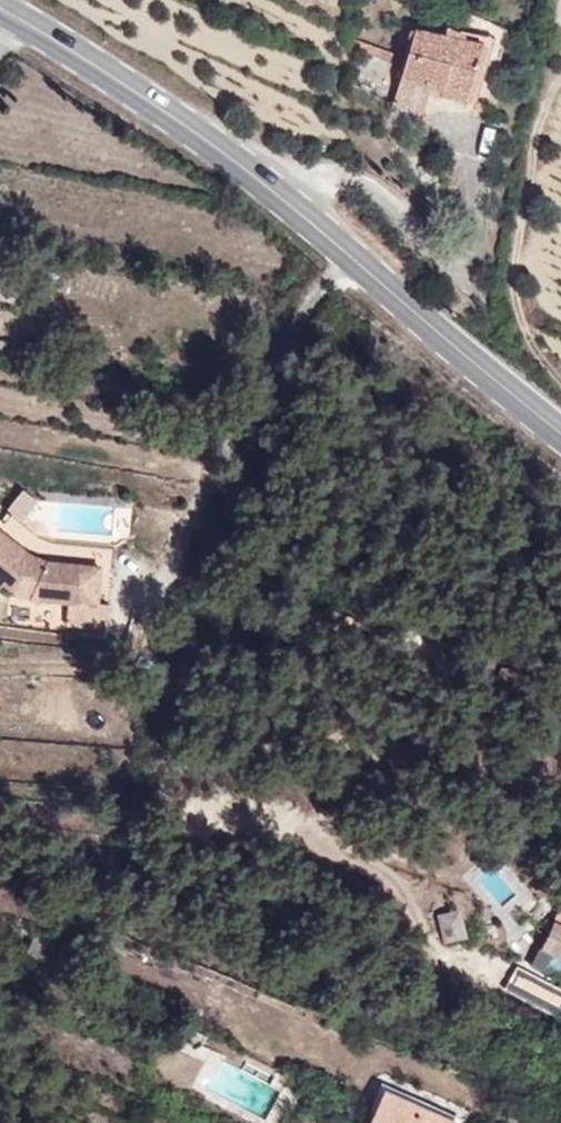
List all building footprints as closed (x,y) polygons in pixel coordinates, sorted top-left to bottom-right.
[(483,30),(413,25),(399,101),(474,105),(483,30)] [(17,490),(4,516),(21,524),(34,499),(17,490)] [(4,520),(0,525),(0,603),(20,626),(89,660),(105,565),(47,562),(4,520)] [(110,604),(107,630),(124,632),(127,606),(110,604)] [(560,926),(560,908),(558,907),(553,924),(560,926)] [(459,908),(435,913),(442,942),(465,937),(459,908)] [(533,963),(560,973),(560,927),(549,922),(533,963)] [(268,1115),(279,1084),(219,1062),(208,1094),(268,1115)] [(378,1089),(363,1122),(462,1122),(378,1089)]
